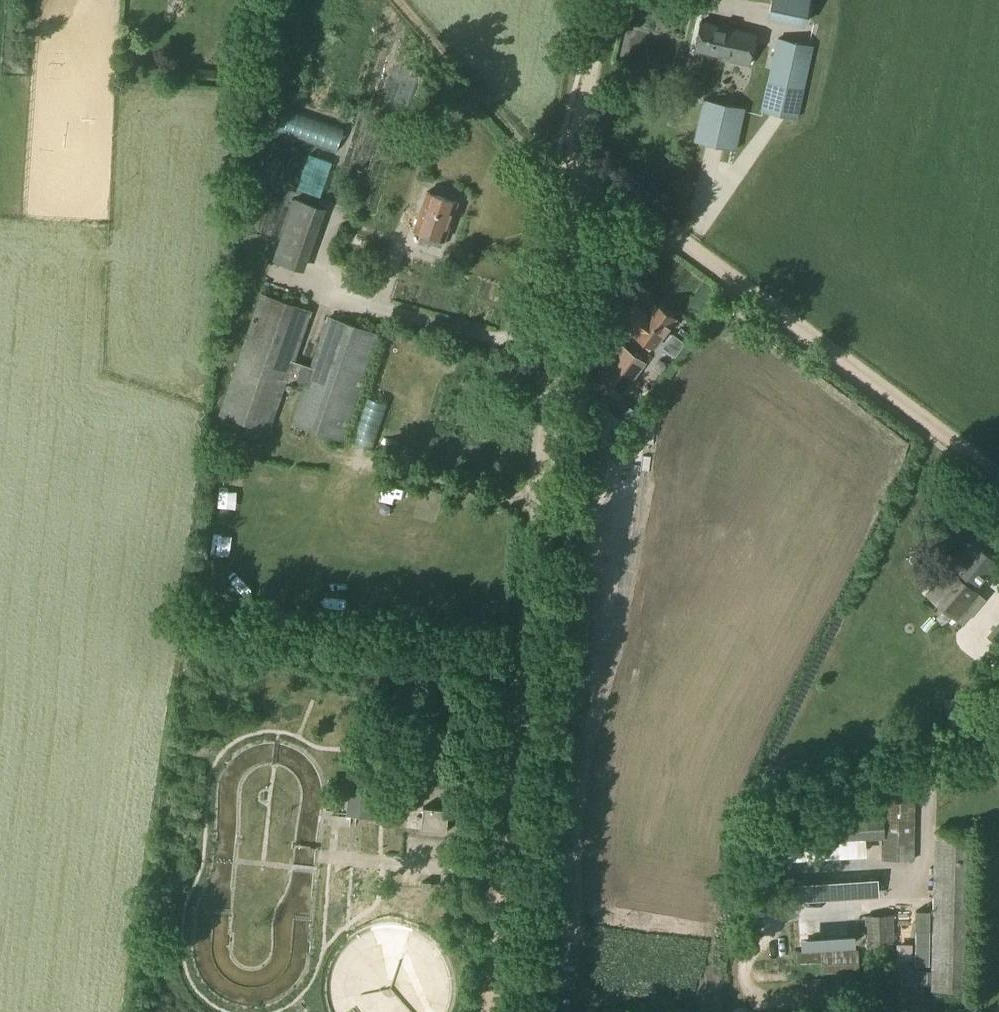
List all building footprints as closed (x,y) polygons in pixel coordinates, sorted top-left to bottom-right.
[(767,16),(804,25),(809,0),(771,0),(767,16)] [(700,21),(694,50),(721,56),(720,59),(748,65),(755,33),(700,21)] [(776,37),(760,110),(797,118),(812,45),(776,37)] [(706,98),(696,142),(739,150),(748,108),(706,98)] [(308,179),(320,148),(302,142),(291,173),(308,179)] [(424,193),(413,232),(421,234),(419,241),(441,248),(443,241),(444,241),(455,202),(424,193)] [(294,198),(273,259),(300,268),(320,207),(294,198)] [(260,292),(218,414),(270,432),(287,381),(294,361),(311,310),(260,292)] [(633,303),(620,321),(633,331),(632,332),(653,348),(674,320),(653,304),(646,313),(633,303)] [(327,315),(309,366),(302,386),(289,423),(341,441),(379,333),(327,315)] [(620,347),(596,379),(619,396),(643,364),(620,347)] [(294,361),(287,381),(302,386),(309,366),(294,361)] [(946,567),(927,590),(961,618),(975,601),(967,594),(995,561),(974,543),(951,571),(946,567)] [(884,623),(882,632),(905,637),(907,628),(884,623)] [(989,636),(998,644),(998,624),(989,636)] [(350,772),(347,814),(372,816),(376,775),(350,772)] [(883,807),(759,814),(760,843),(882,837),(882,859),(913,859),(914,774),(883,773),(883,807)] [(427,807),(424,831),(451,833),(453,809),(427,807)] [(933,911),(930,990),(970,991),(975,832),(935,832),(933,911)] [(422,881),(421,889),(430,890),(431,882),(422,881)] [(789,889),(748,893),(749,906),(791,901),(789,889)] [(891,915),(861,917),(863,966),(894,965),(891,915)] [(858,951),(796,952),(796,963),(821,963),(821,972),(858,971),(858,951)]
